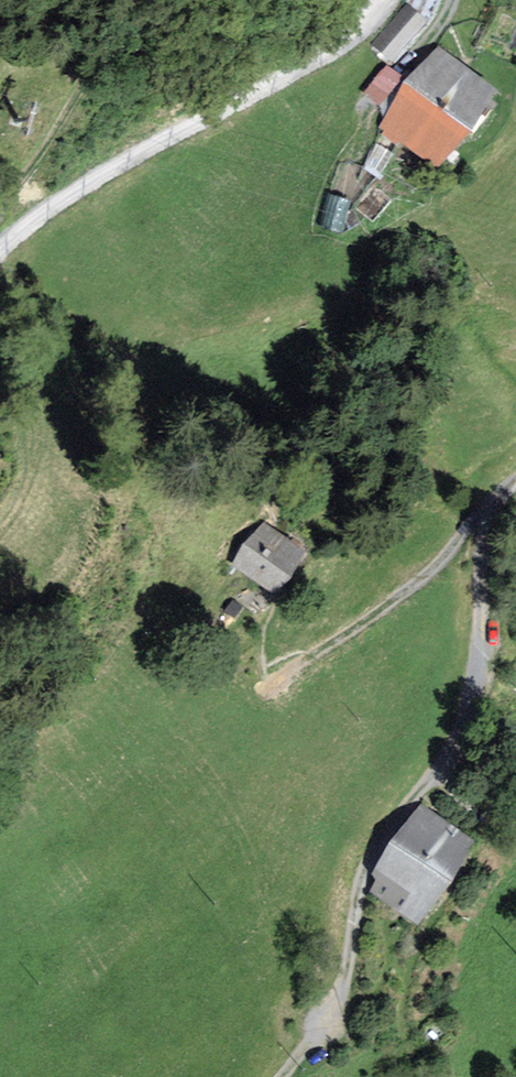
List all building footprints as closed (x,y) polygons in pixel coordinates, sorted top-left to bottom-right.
[(428,22),(408,5),(372,45),(392,63),(428,22)] [(499,90),(439,47),(382,128),(442,171),(499,90)] [(400,79),(386,67),(365,94),(379,105),(400,79)] [(308,557),(263,525),(233,567),(278,599),(308,557)] [(478,846),(422,806),(372,877),(379,882),(371,894),(420,928),(478,846)]
